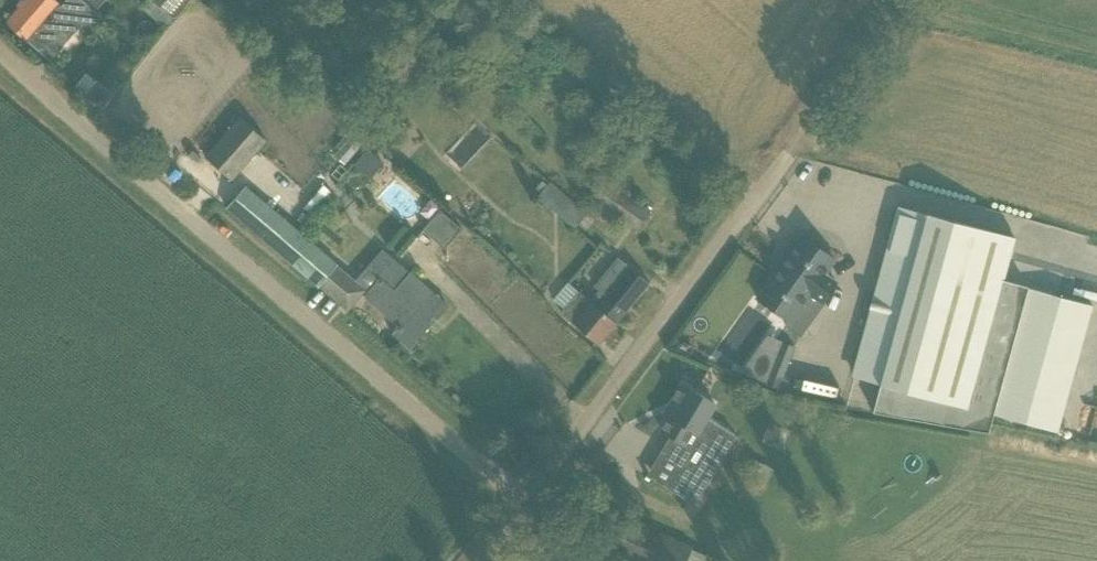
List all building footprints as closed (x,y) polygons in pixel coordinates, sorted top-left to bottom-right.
[(6,21),(50,59),(52,57),(56,57),(60,52),(59,48),(65,41),(69,37),(59,29),(70,16),(80,25),(90,33),(103,18),(95,11),(82,0),(65,0),(60,6),(53,0),(25,0),(6,21)] [(95,11),(104,0),(82,0),(95,11)] [(188,0),(153,0),(174,17),(188,0)] [(284,40),(271,55),(281,64),(294,49),(284,40)] [(96,79),(84,94),(100,108),(112,92),(96,79)] [(205,157),(231,180),(266,141),(240,118),(205,157)] [(376,175),(386,159),(372,151),(362,166),(376,175)] [(586,214),(550,182),(548,184),(541,177),(533,185),(541,192),(537,197),(572,229),(586,214)] [(603,178),(589,199),(635,232),(650,212),(603,178)] [(348,310),(348,309),(365,289),(244,187),(227,207),(348,310)] [(1003,281),(1015,238),(902,207),(856,377),(880,384),(873,412),(988,432),(993,414),(1057,432),(1092,305),(1003,281)] [(439,210),(422,230),(443,247),(460,228),(439,210)] [(835,282),(825,275),(835,260),(802,236),(757,298),(791,322),(811,294),(821,302),(835,282)] [(370,271),(379,280),(365,295),(400,326),(392,334),(400,341),(400,342),(401,343),(401,344),(402,346),(402,347),(404,348),(405,349),(406,350),(407,350),(409,351),(412,350),(413,350),(415,349),(416,348),(417,347),(417,346),(418,344),(418,343),(419,342),(419,341),(418,339),(432,323),(430,321),(434,315),(437,318),(448,305),(411,273),(409,275),(385,255),(370,271)] [(599,289),(589,302),(614,323),(649,281),(620,258),(596,286),(599,289)] [(566,284),(553,300),(563,308),(560,312),(598,343),(614,323),(589,302),(576,292),(566,284)] [(765,383),(779,389),(795,347),(781,341),(765,383)] [(670,435),(662,450),(700,472),(734,433),(707,417),(715,403),(683,384),(671,403),(676,406),(662,431),(670,435)] [(597,547),(631,560),(687,560),(692,549),(693,548),(612,513),(597,547)]
